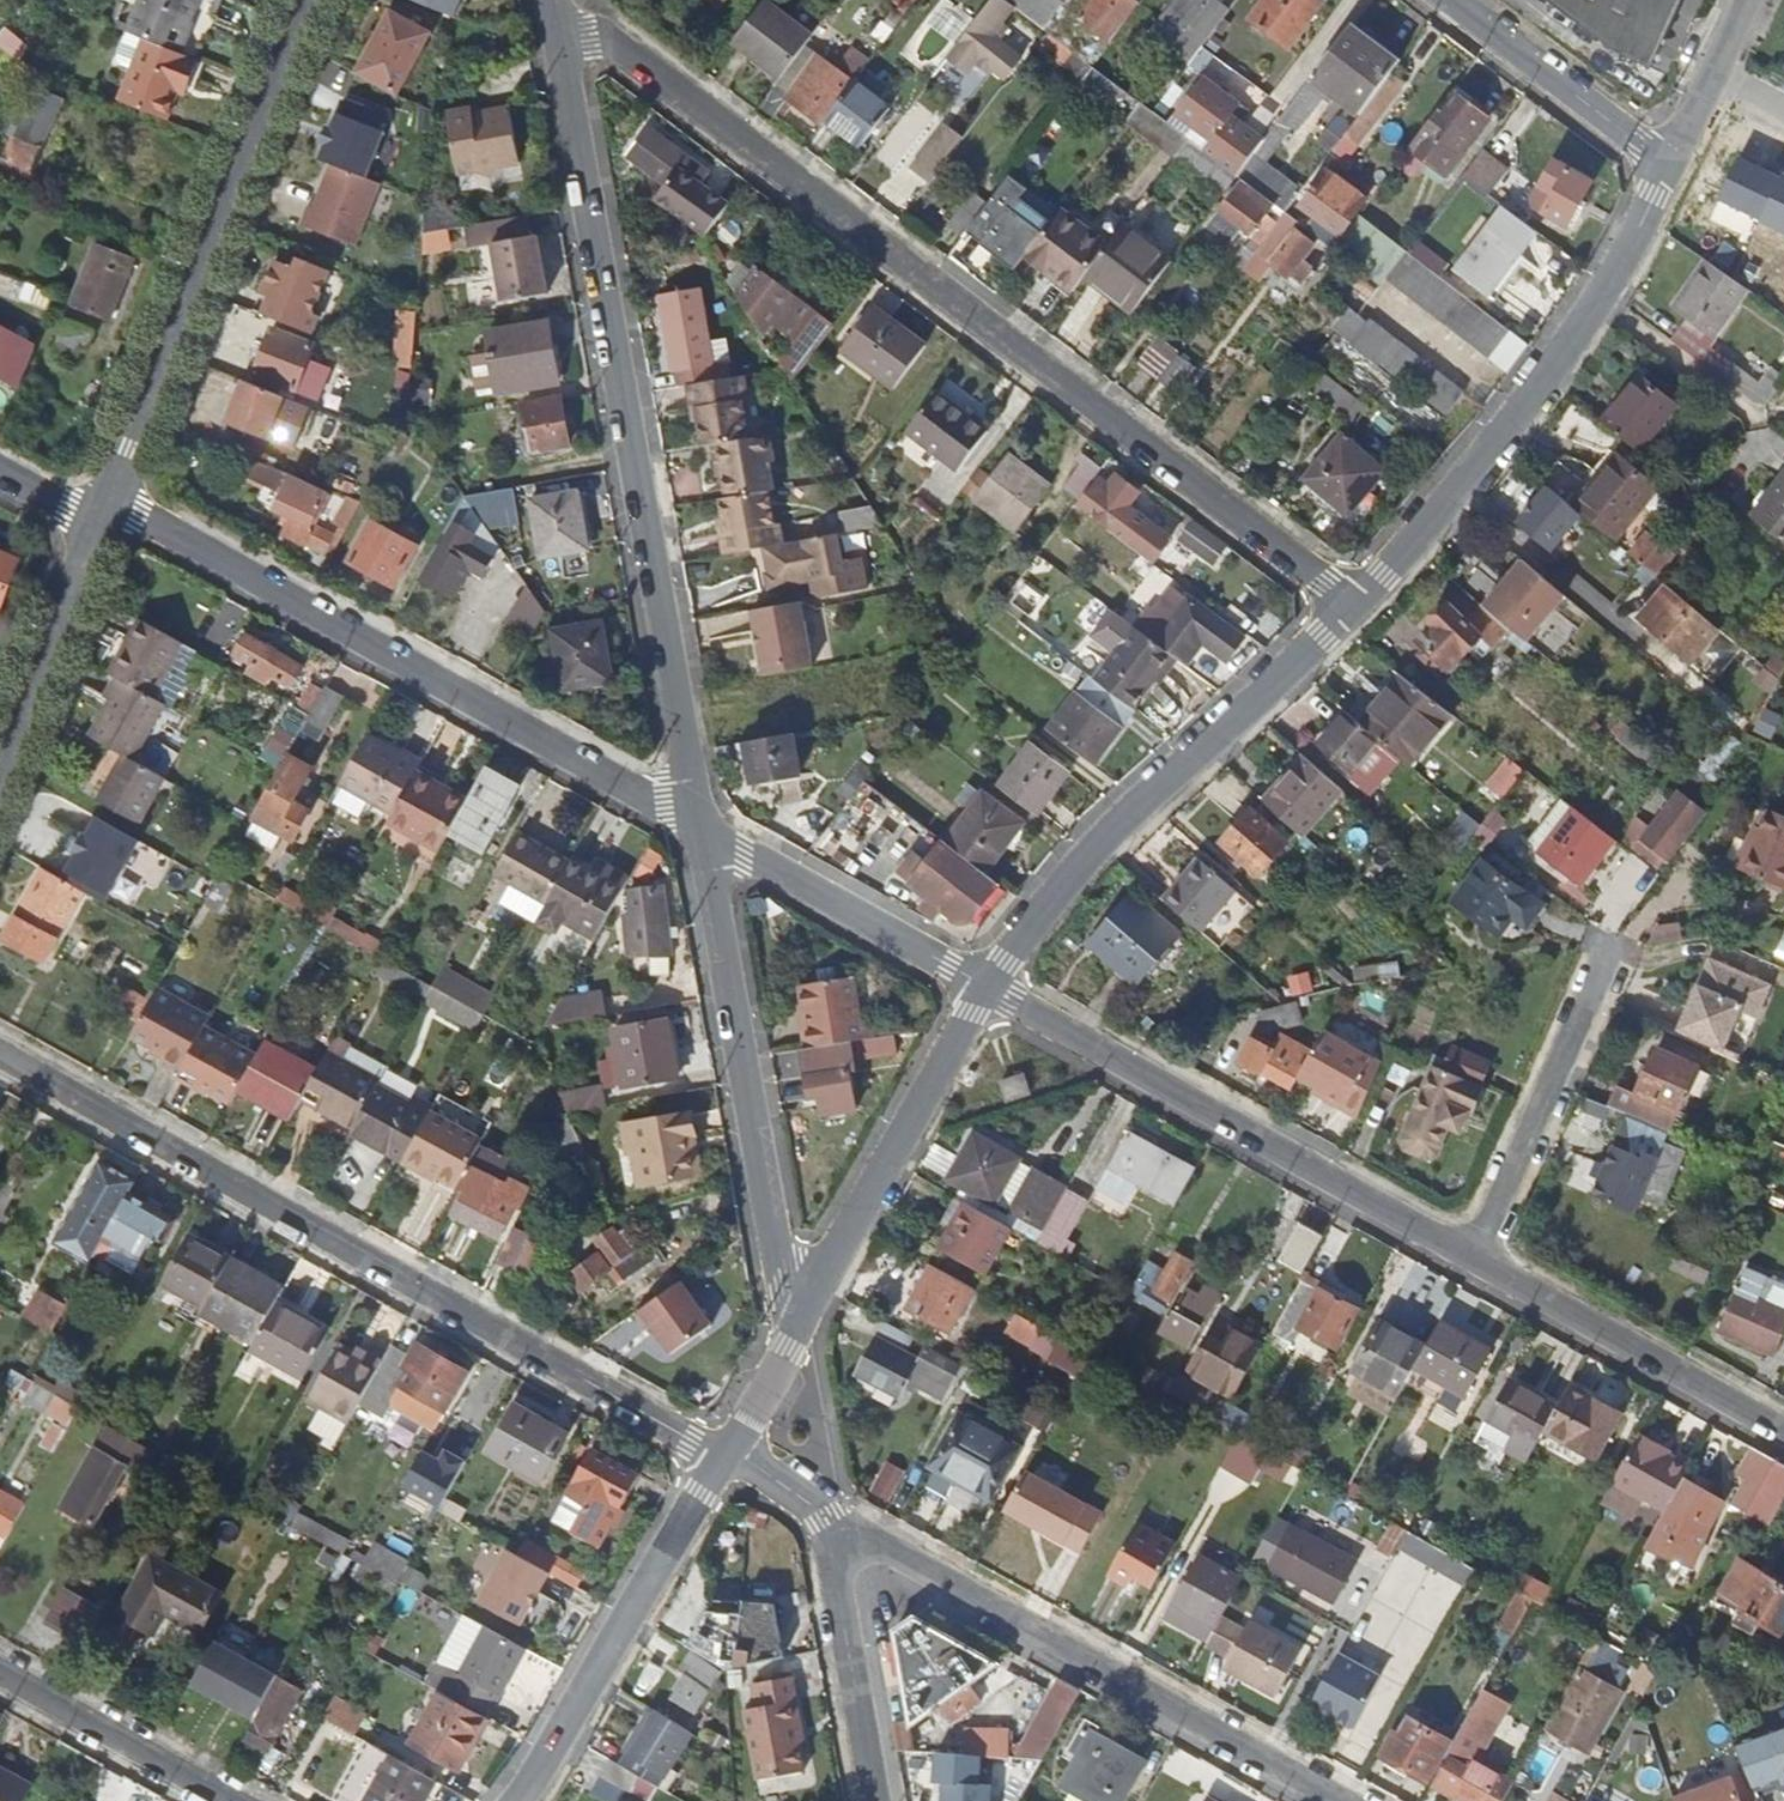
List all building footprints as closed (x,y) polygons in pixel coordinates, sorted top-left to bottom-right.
[(203,0),(142,0),(130,33),(145,39),(182,54),(199,10),(203,0)] [(224,0),(203,0),(199,10),(217,17),(224,0)] [(454,17),(461,0),(411,0),(454,17)] [(1015,7),(1009,3),(1005,0),(995,0),(977,24),(984,32),(969,50),(1008,80),(1023,60),(992,36),(1015,7)] [(1111,41),(1141,2),(1139,0),(1079,0),(1072,10),(1111,41)] [(1191,63),(1204,46),(1230,11),(1216,0),(1185,0),(1156,36),(1191,63)] [(1291,47),(1324,3),(1320,0),(1270,0),(1255,20),(1291,47)] [(1649,70),(1682,0),(1545,0),(1615,55),(1649,70)] [(815,38),(766,1),(735,42),(784,79),(815,38)] [(389,11),(358,73),(398,94),(430,31),(389,11)] [(1338,90),(1365,111),(1393,74),(1403,61),(1354,25),(1283,118),(1303,125),(1326,95),(1331,98),(1338,90)] [(1040,48),(1063,66),(1074,52),(1051,34),(1040,48)] [(0,40),(0,45),(22,63),(26,55),(4,36),(0,40)] [(191,87),(201,61),(182,54),(145,39),(121,103),(168,122),(178,92),(182,83),(191,87)] [(855,44),(843,62),(858,73),(870,55),(855,44)] [(1063,66),(1083,82),(1094,68),(1074,52),(1063,66)] [(1082,84),(1100,98),(1112,81),(1094,68),(1083,82),(1082,84)] [(790,102),(822,127),(829,118),(843,99),(805,70),(787,92),(778,87),(758,113),(772,124),(790,102)] [(1406,84),(1393,74),(1365,111),(1335,150),(1348,160),(1406,84)] [(1204,77),(1176,114),(1194,129),(1203,119),(1219,132),(1205,151),(1239,177),(1255,155),(1265,142),(1231,117),(1241,106),(1204,77)] [(895,106),(859,79),(843,99),(829,118),(864,144),(895,106)] [(1100,98),(1115,109),(1127,93),(1112,81),(1100,98)] [(188,96),(191,87),(182,83),(178,92),(188,96)] [(66,97),(41,91),(28,140),(53,147),(66,97)] [(1115,109),(1131,121),(1143,105),(1127,93),(1115,109)] [(1490,121),(1454,94),(1419,140),(1410,152),(1445,177),(1490,121)] [(333,165),(367,179),(385,132),(380,130),(387,114),(349,99),(342,115),(339,115),(321,160),(333,165)] [(905,148),(931,117),(916,105),(891,136),(905,148)] [(509,107),(472,114),(472,108),(447,113),(457,169),(464,171),(477,169),(490,173),(500,165),(519,161),(509,107)] [(945,123),(934,138),(942,144),(954,129),(945,123)] [(1379,154),(1397,169),(1410,152),(1419,140),(1400,127),(1379,154)] [(912,168),(930,183),(965,138),(954,129),(942,144),(934,138),(912,168)] [(681,220),(706,238),(726,210),(699,190),(710,176),(648,130),(629,155),(666,186),(664,189),(690,208),(681,220)] [(52,149),(23,140),(12,181),(41,189),(52,149)] [(1514,176),(1484,152),(1464,179),(1494,202),(1514,176)] [(1303,192),(1255,155),(1239,177),(1244,182),(1287,214),(1303,192)] [(1545,189),(1534,209),(1566,229),(1595,180),(1557,158),(1542,186),(1545,189)] [(367,179),(333,165),(316,209),(310,207),(303,226),(357,247),(382,185),(367,179)] [(1330,172),(1303,207),(1340,236),(1367,200),(1330,172)] [(990,205),(970,233),(1017,269),(1025,258),(1039,241),(1045,233),(1014,210),(1023,197),(1030,189),(1012,176),(1004,186),(990,205)] [(1229,268),(1239,276),(1242,272),(1287,214),(1244,182),(1219,215),(1207,230),(1231,247),(1242,232),(1251,239),(1256,242),(1247,254),(1242,251),(1229,268)] [(950,227),(965,239),(990,205),(975,195),(950,227)] [(433,204),(431,233),(456,228),(454,211),(441,204),(433,204)] [(1497,292),(1540,237),(1501,207),(1458,264),(1497,292)] [(1025,258),(1073,295),(1090,273),(1109,248),(1062,211),(1039,241),(1025,258)] [(1298,293),(1332,248),(1287,214),(1242,272),(1256,283),(1270,266),(1289,278),(1285,284),(1298,293)] [(539,270),(529,215),(466,227),(470,249),(494,245),(504,302),(549,295),(544,269),(539,270)] [(1090,273),(1137,309),(1173,262),(1125,226),(1109,248),(1090,273)] [(1251,239),(1242,251),(1247,254),(1256,242),(1251,239)] [(97,246),(74,306),(111,321),(135,261),(97,246)] [(1426,249),(1417,260),(1440,277),(1448,266),(1426,249)] [(1408,253),(1387,280),(1511,374),(1532,347),(1440,277),(1417,260),(1408,253)] [(761,257),(735,291),(777,358),(819,303),(761,257)] [(276,262),(263,294),(272,298),(265,315),(313,333),(319,317),(311,314),(328,270),(299,258),(295,269),(276,262)] [(1715,338),(1747,292),(1704,263),(1673,310),(1715,338)] [(661,298),(675,373),(716,366),(701,291),(661,298)] [(841,321),(822,306),(780,362),(784,368),(793,383),(836,329),(841,321)] [(415,366),(418,309),(400,308),(397,365),(415,366)] [(875,310),(844,353),(895,391),(926,349),(875,310)] [(28,371),(42,338),(0,320),(0,361),(28,371)] [(97,332),(67,320),(56,350),(78,360),(84,347),(90,349),(97,332)] [(1447,415),(1465,392),(1373,320),(1355,344),(1447,415)] [(488,337),(499,394),(561,382),(550,326),(488,337)] [(274,328),(255,374),(297,392),(314,345),(274,328)] [(1137,366),(1157,381),(1160,378),(1179,353),(1180,351),(1161,337),(1137,366)] [(1196,368),(1179,353),(1160,378),(1177,392),(1196,368)] [(1733,365),(1721,381),(1754,405),(1766,405),(1782,383),(1772,377),(1764,387),(1733,365)] [(703,447),(718,444),(728,500),(771,492),(777,491),(767,435),(751,438),(740,377),(692,385),(703,447)] [(1643,378),(1604,425),(1643,456),(1682,409),(1643,378)] [(297,447),(313,408),(248,381),(232,422),(297,447)] [(906,430),(942,459),(973,418),(966,413),(935,391),(906,430)] [(571,447),(562,399),(527,405),(536,453),(571,447)] [(969,407),(966,413),(973,418),(977,414),(969,407)] [(991,425),(977,414),(973,418),(989,430),(991,425)] [(958,471),(989,430),(973,418),(942,459),(958,471)] [(1340,437),(1305,478),(1347,515),(1383,473),(1340,437)] [(1079,500),(1102,469),(1082,455),(1077,461),(1081,464),(1063,488),(1079,500)] [(1620,457),(1576,510),(1615,543),(1659,489),(1620,457)] [(295,475),(288,472),(255,458),(248,475),(295,494),(292,497),(283,515),(302,526),(294,540),(322,556),(333,536),(324,531),(341,501),(295,475)] [(1747,515),(1783,543),(1783,467),(1747,515)] [(1000,468),(985,488),(967,511),(1008,542),(1041,499),(1000,468)] [(1390,480),(1383,473),(1347,515),(1305,478),(1297,486),(1347,529),(1390,480)] [(985,488),(972,478),(955,501),(967,511),(985,488)] [(1107,531),(1131,548),(1140,556),(1149,562),(1166,539),(1148,525),(1124,507),(1137,492),(1118,478),(1108,490),(1096,481),(1077,508),(1107,531)] [(821,488),(830,536),(838,534),(884,525),(857,481),(821,488)] [(535,501),(546,559),(591,550),(580,492),(535,501)] [(728,500),(722,501),(731,554),(753,551),(781,545),(771,492),(728,500)] [(497,556),(502,546),(468,497),(466,495),(435,552),(444,555),(461,523),(483,535),(476,546),(497,556)] [(332,526),(345,532),(363,502),(348,497),(332,526)] [(1196,516),(1180,537),(1215,564),(1231,543),(1196,516)] [(373,517),(350,560),(395,585),(419,543),(373,517)] [(485,578),(497,556),(476,546),(483,535),(461,523),(444,555),(435,552),(418,583),(454,601),(471,571),(485,578)] [(1650,530),(1629,554),(1656,576),(1676,551),(1650,530)] [(781,545),(753,551),(761,592),(812,583),(814,595),(824,599),(868,591),(862,559),(843,562),(838,534),(830,536),(781,545)] [(19,563),(23,554),(0,544),(0,555),(19,563)] [(19,563),(0,555),(0,609),(19,563)] [(1522,560),(1484,607),(1517,634),(1528,643),(1566,596),(1552,585),(1560,575),(1542,560),(1534,570),(1522,560)] [(1187,581),(1216,603),(1224,593),(1195,571),(1187,581)] [(1690,663),(1719,628),(1672,589),(1667,585),(1655,600),(1664,608),(1649,628),(1690,663)] [(527,589),(509,619),(533,634),(551,603),(527,589)] [(1502,650),(1517,634),(1484,607),(1468,593),(1463,597),(1461,596),(1450,608),(1448,606),(1429,626),(1432,629),(1418,644),(1428,654),(1422,661),(1443,681),(1487,636),(1494,641),(1502,650)] [(1185,596),(1152,639),(1175,656),(1184,662),(1198,643),(1223,661),(1240,638),(1185,596)] [(1638,619),(1649,628),(1664,608),(1655,600),(1638,619)] [(804,603),(754,612),(758,633),(765,632),(768,648),(761,649),(766,677),(816,668),(804,603)] [(141,619),(112,672),(119,677),(173,707),(190,676),(172,665),(185,644),(141,619)] [(556,629),(568,689),(616,680),(605,620),(556,629)] [(1249,620),(1240,631),(1265,650),(1275,640),(1249,620)] [(1162,675),(1175,656),(1152,639),(1136,627),(1096,680),(1129,705),(1156,671),(1162,675)] [(246,635),(237,653),(292,685),(302,667),(246,635)] [(1093,766),(1136,711),(1129,705),(1096,680),(1090,676),(1048,732),(1093,766)] [(1400,676),(1363,725),(1412,766),(1451,714),(1439,704),(1400,676)] [(167,728),(177,710),(173,707),(119,677),(108,698),(114,702),(94,737),(112,747),(125,754),(137,761),(159,723),(167,728)] [(312,684),(300,708),(311,714),(324,691),(312,684)] [(331,689),(312,720),(327,727),(344,696),(331,689)] [(1419,772),(1412,766),(1363,725),(1349,714),(1320,749),(1371,793),(1375,789),(1393,804),(1419,772)] [(1614,736),(1653,767),(1660,752),(1624,723),(1614,736)] [(807,774),(799,734),(750,744),(758,784),(807,774)] [(338,791),(389,819),(416,772),(419,767),(368,738),(338,791)] [(1031,742),(997,786),(1036,815),(1071,771),(1031,742)] [(97,777),(108,783),(125,754),(112,747),(97,777)] [(125,754),(108,783),(100,799),(139,822),(165,777),(137,761),(125,754)] [(313,768),(289,754),(281,769),(250,825),(244,834),(270,849),(279,833),(290,839),(308,808),(295,800),(313,768)] [(1307,837),(1348,792),(1310,759),(1270,804),(1307,837)] [(1495,789),(1504,797),(1524,770),(1514,762),(1495,789)] [(517,786),(486,769),(468,801),(465,807),(451,831),(482,848),(517,786)] [(442,786),(416,772),(389,819),(388,821),(440,851),(451,831),(465,807),(438,793),(442,786)] [(468,801),(442,786),(438,793),(465,807),(468,801)] [(1704,810),(1677,792),(1641,842),(1667,862),(1704,810)] [(984,795),(947,843),(985,871),(1022,823),(984,795)] [(1581,885),(1616,840),(1575,809),(1541,854),(1581,885)] [(1769,809),(1760,829),(1754,843),(1746,839),(1733,868),(1783,889),(1783,816),(1769,809)] [(1291,844),(1253,810),(1224,843),(1261,876),(1291,844)] [(1483,827),(1472,816),(1469,814),(1453,836),(1457,840),(1468,847),(1475,837),(1483,827)] [(111,894),(141,840),(99,817),(89,834),(85,832),(74,851),(78,853),(69,871),(111,894)] [(1752,825),(1746,839),(1754,843),(1760,829),(1752,825)] [(548,904),(572,862),(519,832),(495,874),(548,904)] [(969,925),(1001,883),(985,871),(947,843),(915,885),(934,900),(931,907),(940,913),(944,907),(969,925)] [(606,878),(573,859),(572,862),(548,904),(538,921),(558,933),(566,919),(598,938),(632,879),(612,868),(606,878)] [(1200,859),(1162,900),(1199,931),(1236,891),(1200,859)] [(1529,926),(1544,907),(1487,864),(1457,902),(1498,933),(1513,914),(1529,926)] [(43,959),(74,906),(68,902),(77,885),(45,867),(5,938),(43,959)] [(69,871),(65,878),(83,888),(106,902),(111,894),(69,871)] [(235,884),(221,876),(217,884),(206,903),(220,911),(235,884)] [(74,906),(83,888),(77,885),(68,902),(74,906)] [(628,921),(633,959),(675,953),(666,888),(630,893),(634,920),(628,921)] [(1179,933),(1132,896),(1090,947),(1137,984),(1179,933)] [(319,921),(329,927),(334,919),(338,911),(328,906),(319,921)] [(334,919),(329,927),(342,934),(346,927),(334,919)] [(363,946),(382,956),(388,946),(369,935),(363,946)] [(373,972),(384,978),(393,963),(382,957),(373,972)] [(384,978),(424,1000),(431,987),(432,985),(393,963),(384,978)] [(1693,996),(1678,1031),(1722,1050),(1738,1058),(1752,1027),(1766,994),(1712,970),(1699,999),(1693,996)] [(797,1028),(801,1049),(848,1042),(868,1039),(872,1038),(869,1017),(856,1019),(849,979),(796,986),(802,1027),(797,1028)] [(114,1006),(140,1021),(154,997),(127,983),(114,1006)] [(603,989),(564,996),(549,1022),(608,1012),(603,989)] [(161,1059),(181,1070),(204,1029),(210,1019),(157,990),(154,997),(140,1021),(132,1036),(164,1054),(161,1059)] [(1307,1017),(1301,996),(1280,1001),(1267,1005),(1273,1027),(1307,1017)] [(618,1024),(628,1083),(679,1074),(670,1016),(618,1024)] [(198,1086),(231,1104),(237,1092),(256,1058),(204,1029),(181,1070),(176,1079),(196,1090),(198,1086)] [(1315,1042),(1295,1031),(1279,1057),(1248,1038),(1235,1062),(1256,1074),(1257,1072),(1289,1089),(1295,1077),(1324,1094),(1321,1099),(1356,1118),(1379,1066),(1319,1033),(1315,1042)] [(351,1049),(335,1040),(317,1072),(302,1100),(354,1129),(371,1099),(379,1083),(343,1063),(351,1049)] [(852,1070),(848,1042),(801,1049),(795,1050),(802,1099),(816,1097),(819,1114),(853,1109),(847,1071),(852,1070)] [(237,1092),(258,1104),(261,1099),(293,1116),(302,1100),(317,1072),(265,1043),(256,1058),(237,1092)] [(1454,1043),(1445,1067),(1484,1081),(1492,1059),(1454,1043)] [(1619,1087),(1610,1108),(1670,1134),(1700,1062),(1660,1045),(1638,1094),(1619,1087)] [(1475,1109),(1487,1082),(1484,1081),(1445,1067),(1434,1062),(1402,1133),(1405,1143),(1428,1153),(1438,1149),(1450,1122),(1461,1127),(1469,1107),(1475,1109)] [(1024,1076),(1001,1084),(1006,1103),(1030,1095),(1024,1076)] [(600,1087),(560,1094),(561,1096),(567,1111),(568,1113),(580,1109),(603,1106),(600,1087)] [(258,1104),(290,1122),(293,1116),(261,1099),(258,1104)] [(346,1143),(399,1172),(404,1162),(429,1118),(413,1109),(408,1119),(371,1099),(354,1129),(346,1143)] [(494,1123),(457,1103),(447,1121),(432,1112),(429,1118),(404,1162),(424,1173),(426,1169),(459,1187),(480,1149),(494,1123)] [(638,1176),(695,1167),(689,1131),(685,1107),(628,1116),(638,1176)] [(697,1130),(689,1131),(695,1167),(702,1166),(697,1130)] [(1061,1198),(1066,1189),(1019,1160),(1021,1157),(975,1130),(948,1177),(994,1204),(997,1199),(1011,1207),(1009,1209),(1043,1229),(1061,1198)] [(1193,1175),(1129,1139),(1111,1170),(1099,1190),(1126,1205),(1137,1185),(1175,1206),(1193,1175)] [(1661,1159),(1626,1143),(1623,1150),(1617,1147),(1596,1196),(1637,1215),(1661,1159)] [(599,1178),(584,1145),(568,1153),(583,1185),(599,1178)] [(480,1149),(459,1187),(447,1208),(503,1238),(520,1209),(522,1210),(532,1190),(513,1180),(511,1183),(504,1179),(511,1167),(480,1149)] [(18,1154),(0,1185),(0,1236),(3,1231),(12,1236),(18,1225),(9,1221),(20,1199),(19,1199),(38,1165),(18,1154)] [(56,1241),(91,1261),(102,1243),(129,1194),(134,1182),(100,1163),(56,1241)] [(1060,1239),(1079,1207),(1084,1199),(1066,1189),(1061,1198),(1043,1229),(1060,1239)] [(986,1271),(1010,1228),(945,1192),(929,1221),(940,1228),(929,1247),(968,1269),(972,1264),(986,1271)] [(151,1206),(129,1194),(102,1243),(140,1263),(154,1239),(164,1245),(178,1221),(160,1210),(162,1205),(154,1201),(151,1206)] [(614,1230),(629,1248),(642,1238),(627,1219),(614,1230)] [(1283,1256),(1305,1269),(1325,1233),(1303,1221),(1283,1256)] [(611,1263),(629,1248),(614,1230),(609,1223),(591,1237),(601,1249),(570,1274),(580,1287),(611,1263)] [(514,1229),(498,1263),(522,1274),(535,1267),(546,1244),(514,1229)] [(164,1285),(205,1308),(231,1260),(191,1238),(164,1285)] [(642,1238),(629,1248),(611,1263),(628,1284),(659,1259),(642,1238)] [(1665,1238),(1654,1261),(1702,1283),(1713,1259),(1665,1238)] [(1193,1268),(1174,1257),(1164,1276),(1146,1268),(1131,1295),(1162,1313),(1169,1301),(1173,1303),(1193,1268)] [(201,1315),(254,1344),(278,1302),(282,1293),(285,1289),(231,1260),(205,1308),(201,1315)] [(1232,1270),(1217,1260),(1198,1294),(1187,1288),(1171,1317),(1167,1315),(1159,1329),(1190,1346),(1232,1270)] [(949,1332),(973,1288),(933,1266),(909,1309),(949,1332)] [(1759,1305),(1768,1283),(1743,1273),(1717,1332),(1772,1356),(1783,1330),(1783,1316),(1759,1305)] [(715,1324),(684,1280),(639,1312),(651,1328),(654,1325),(674,1353),(715,1324)] [(1358,1313),(1305,1284),(1276,1334),(1294,1343),(1301,1333),(1335,1352),(1358,1313)] [(298,1302),(282,1293),(278,1302),(293,1310),(298,1302)] [(37,1297),(26,1317),(52,1332),(67,1306),(52,1299),(48,1303),(37,1297)] [(293,1310),(278,1302),(254,1344),(308,1374),(332,1330),(293,1310)] [(904,1351),(913,1337),(885,1322),(855,1377),(897,1400),(907,1384),(937,1401),(955,1367),(925,1351),(920,1359),(904,1351)] [(1489,1351),(1441,1323),(1426,1351),(1415,1371),(1465,1397),(1489,1351)] [(1353,1374),(1398,1400),(1415,1371),(1426,1351),(1380,1326),(1353,1374)] [(1187,1373),(1232,1399),(1260,1350),(1228,1332),(1220,1346),(1206,1338),(1187,1373)] [(411,1352),(394,1342),(382,1362),(378,1369),(361,1401),(383,1414),(391,1404),(435,1427),(467,1371),(417,1341),(411,1352)] [(378,1369),(360,1360),(339,1349),(311,1401),(322,1407),(310,1427),(338,1443),(361,1401),(378,1369)] [(364,1352),(360,1360),(378,1369),(382,1362),(364,1352)] [(1202,1393),(1176,1378),(1165,1396),(1185,1407),(1193,1411),(1202,1393)] [(27,1398),(72,1423),(81,1406),(37,1381),(27,1398)] [(1500,1467),(1518,1477),(1545,1430),(1557,1408),(1509,1381),(1480,1435),(1509,1452),(1500,1467)] [(6,1397),(14,1401),(20,1391),(12,1386),(6,1397)] [(1620,1415),(1570,1386),(1557,1408),(1545,1430),(1595,1458),(1620,1415)] [(1227,1408),(1202,1393),(1193,1411),(1218,1425),(1227,1408)] [(517,1404),(492,1449),(545,1478),(568,1434),(517,1404)] [(1014,1446),(957,1415),(928,1465),(954,1480),(957,1476),(988,1492),(1014,1446)] [(110,1426),(66,1505),(95,1522),(127,1465),(142,1474),(156,1451),(110,1426)] [(1662,1448),(1640,1436),(1613,1485),(1664,1513),(1682,1481),(1689,1469),(1668,1457),(1659,1452),(1662,1448)] [(1224,1462),(1252,1480),(1263,1465),(1284,1479),(1290,1469),(1241,1437),(1224,1462)] [(587,1502),(573,1529),(601,1544),(640,1475),(591,1447),(566,1491),(587,1502)] [(1671,1453),(1662,1448),(1659,1452),(1668,1457),(1671,1453)] [(406,1486),(442,1506),(467,1462),(446,1450),(440,1461),(425,1452),(406,1486)] [(1741,1480),(1758,1491),(1774,1462),(1757,1453),(1741,1480)] [(870,1489),(885,1497),(901,1470),(886,1460),(870,1489)] [(1774,1462),(1758,1491),(1744,1515),(1767,1526),(1783,1496),(1783,1468),(1774,1462)] [(10,1536),(26,1506),(38,1485),(0,1463),(0,1554),(10,1536)] [(1102,1513),(1026,1470),(1004,1509),(1080,1552),(1102,1513)] [(1682,1481),(1664,1513),(1644,1549),(1691,1570),(1711,1525),(1724,1504),(1682,1481)] [(1133,1577),(1152,1588),(1176,1545),(1136,1523),(1105,1574),(1128,1586),(1133,1577)] [(1292,1523),(1268,1566),(1307,1586),(1297,1603),(1326,1619),(1358,1560),(1292,1523)] [(1399,1545),(1421,1558),(1429,1543),(1407,1531),(1399,1545)] [(587,1571),(528,1538),(519,1556),(550,1574),(577,1590),(587,1571)] [(364,1563),(399,1583),(411,1562),(376,1542),(364,1563)] [(1421,1558),(1429,1562),(1437,1547),(1429,1543),(1421,1558)] [(1429,1562),(1442,1569),(1450,1555),(1437,1547),(1429,1562)] [(519,1556),(508,1550),(478,1602),(520,1626),(550,1574),(519,1556)] [(155,1553),(122,1612),(158,1632),(170,1611),(204,1629),(224,1591),(155,1553)] [(1442,1569),(1468,1584),(1476,1569),(1468,1565),(1450,1555),(1442,1569)] [(1166,1615),(1209,1640),(1222,1616),(1243,1579),(1228,1573),(1233,1562),(1224,1557),(1218,1567),(1201,1557),(1166,1615)] [(1748,1640),(1756,1628),(1778,1640),(1783,1630),(1783,1594),(1736,1568),(1717,1603),(1740,1615),(1731,1631),(1748,1640)] [(51,1619),(89,1641),(108,1608),(70,1587),(51,1619)] [(726,1667),(784,1656),(775,1602),(715,1598),(688,1646),(695,1650),(725,1666),(726,1667)] [(527,1648),(486,1625),(465,1614),(438,1660),(459,1672),(448,1693),(484,1713),(495,1693),(501,1695),(527,1648)] [(1246,1629),(1222,1616),(1209,1640),(1207,1643),(1230,1656),(1246,1629)] [(913,1617),(894,1632),(912,1726),(930,1713),(943,1730),(978,1704),(965,1687),(996,1664),(913,1617)] [(1303,1649),(1251,1620),(1246,1629),(1230,1656),(1225,1666),(1276,1696),(1303,1649)] [(216,1643),(194,1682),(256,1716),(262,1705),(272,1687),(277,1677),(216,1643)] [(1618,1681),(1631,1670),(1609,1645),(1596,1656),(1618,1681)] [(720,1687),(726,1677),(725,1666),(695,1650),(685,1668),(689,1671),(677,1693),(700,1708),(713,1684),(720,1687)] [(1340,1651),(1313,1699),(1310,1703),(1345,1723),(1349,1716),(1356,1720),(1381,1674),(1340,1651)] [(1618,1691),(1578,1668),(1544,1728),(1552,1732),(1585,1751),(1618,1691)] [(794,1724),(801,1722),(792,1673),(756,1680),(760,1704),(744,1707),(756,1779),(802,1771),(797,1742),(794,1724)] [(997,1737),(994,1757),(1040,1760),(1080,1689),(1059,1677),(1025,1738),(997,1737)] [(284,1694),(272,1687),(262,1705),(266,1707),(249,1737),(283,1757),(292,1740),(285,1737),(293,1722),(283,1716),(287,1710),(279,1705),(284,1694)] [(457,1767),(487,1714),(484,1713),(448,1693),(442,1689),(412,1742),(457,1767)] [(1624,1694),(1618,1691),(1585,1751),(1590,1753),(1624,1694)] [(371,1710),(338,1692),(325,1715),(357,1733),(371,1710)] [(1458,1800),(1503,1800),(1512,1784),(1474,1762),(1505,1708),(1481,1695),(1463,1727),(1445,1759),(1450,1762),(1435,1788),(1458,1800)] [(691,1727),(654,1707),(628,1752),(631,1753),(624,1766),(638,1774),(659,1786),(691,1727)] [(1082,1717),(1077,1727),(1088,1733),(1093,1723),(1082,1717)] [(1411,1720),(1401,1737),(1391,1731),(1378,1753),(1428,1782),(1450,1743),(1411,1720)] [(804,1742),(801,1722),(794,1724),(797,1742),(804,1742)] [(1736,1745),(1746,1771),(1754,1793),(1783,1782),(1783,1726),(1736,1745)] [(1088,1733),(1077,1727),(1067,1745),(1077,1751),(1062,1780),(1101,1800),(1117,1800),(1140,1761),(1118,1750),(1122,1744),(1105,1734),(1102,1740),(1088,1733)] [(1585,1751),(1552,1732),(1548,1738),(1581,1757),(1585,1751)] [(367,1738),(338,1790),(357,1800),(424,1800),(437,1778),(367,1738)] [(943,1800),(991,1800),(991,1750),(936,1751),(936,1779),(942,1778),(943,1800)] [(629,1790),(638,1774),(624,1766),(612,1759),(604,1775),(629,1790)] [(0,1766),(0,1800),(27,1800),(35,1786),(0,1766)] [(1733,1776),(1743,1800),(1758,1800),(1754,1793),(1746,1771),(1733,1776)] [(1674,1799),(1675,1800),(1743,1800),(1733,1776),(1674,1799)]
